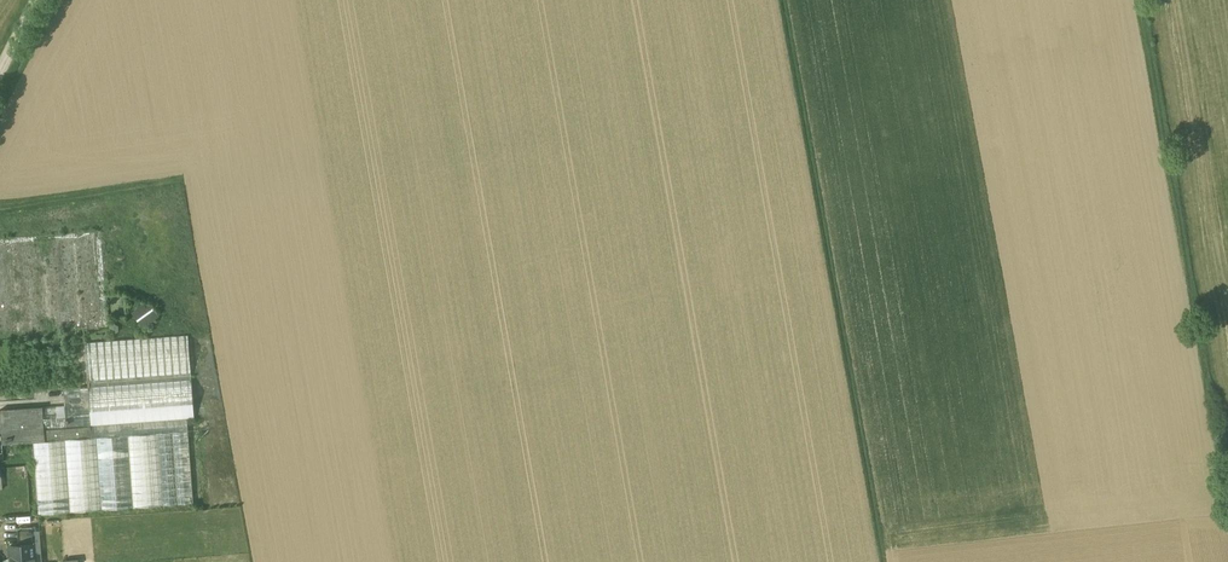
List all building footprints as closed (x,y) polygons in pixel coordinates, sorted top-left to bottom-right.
[(0,236),(0,387),(66,382),(67,399),(2,404),(9,513),(40,511),(44,559),(206,548),(204,505),(195,505),(188,415),(196,414),(189,331),(110,335),(104,227),(0,236)] [(133,310),(143,327),(162,316),(152,299),(133,310)] [(10,540),(12,561),(38,561),(38,538),(10,540)]
